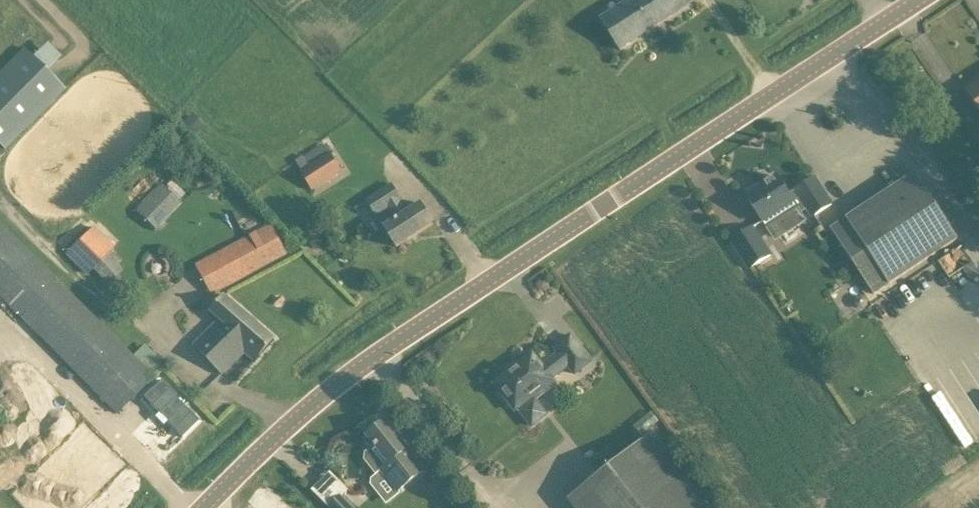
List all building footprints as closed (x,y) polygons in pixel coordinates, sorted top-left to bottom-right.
[(689,0),(630,0),(600,19),(620,50),(691,4),(689,0)] [(102,50),(62,10),(0,72),(0,154),(102,50)] [(965,90),(978,111),(978,81),(965,90)] [(312,190),(332,178),(320,159),(300,171),(312,190)] [(956,236),(926,191),(915,174),(831,229),(872,291),(956,236)] [(777,176),(760,188),(757,184),(747,191),(750,194),(747,196),(758,213),(776,241),(807,220),(802,213),(807,209),(812,217),(832,204),(815,178),(789,195),(777,176)] [(178,200),(185,194),(170,179),(164,185),(178,200)] [(157,230),(182,204),(161,184),(135,210),(157,230)] [(434,224),(423,207),(421,203),(408,212),(401,201),(402,200),(392,185),(367,200),(397,247),(434,224)] [(133,353),(0,222),(0,297),(116,411),(164,362),(143,342),(133,353)] [(271,224),(213,256),(229,285),(287,254),(271,224)] [(773,255),(755,227),(754,225),(731,240),(730,241),(749,270),(773,255)] [(66,254),(87,276),(115,248),(94,227),(66,254)] [(973,263),(963,269),(970,281),(978,275),(978,272),(973,263)] [(218,320),(216,322),(194,347),(208,359),(222,374),(245,351),(255,360),(273,340),(258,327),(225,296),(210,313),(218,320)] [(533,353),(494,384),(500,391),(498,393),(507,405),(510,403),(516,411),(518,409),(532,426),(547,415),(533,397),(554,381),(553,379),(569,366),(576,374),(592,362),(571,336),(555,348),(559,353),(543,366),(533,353)] [(978,414),(978,368),(959,380),(978,414)] [(423,471),(397,437),(385,421),(368,435),(375,445),(374,446),(365,453),(365,461),(376,475),(382,470),(399,490),(423,471)] [(568,499),(575,507),(709,507),(674,463),(671,465),(648,437),(601,474),(568,499)] [(73,440),(50,463),(61,474),(30,505),(33,507),(67,507),(81,494),(85,498),(108,475),(73,440)] [(342,494),(329,507),(356,507),(342,494)]
